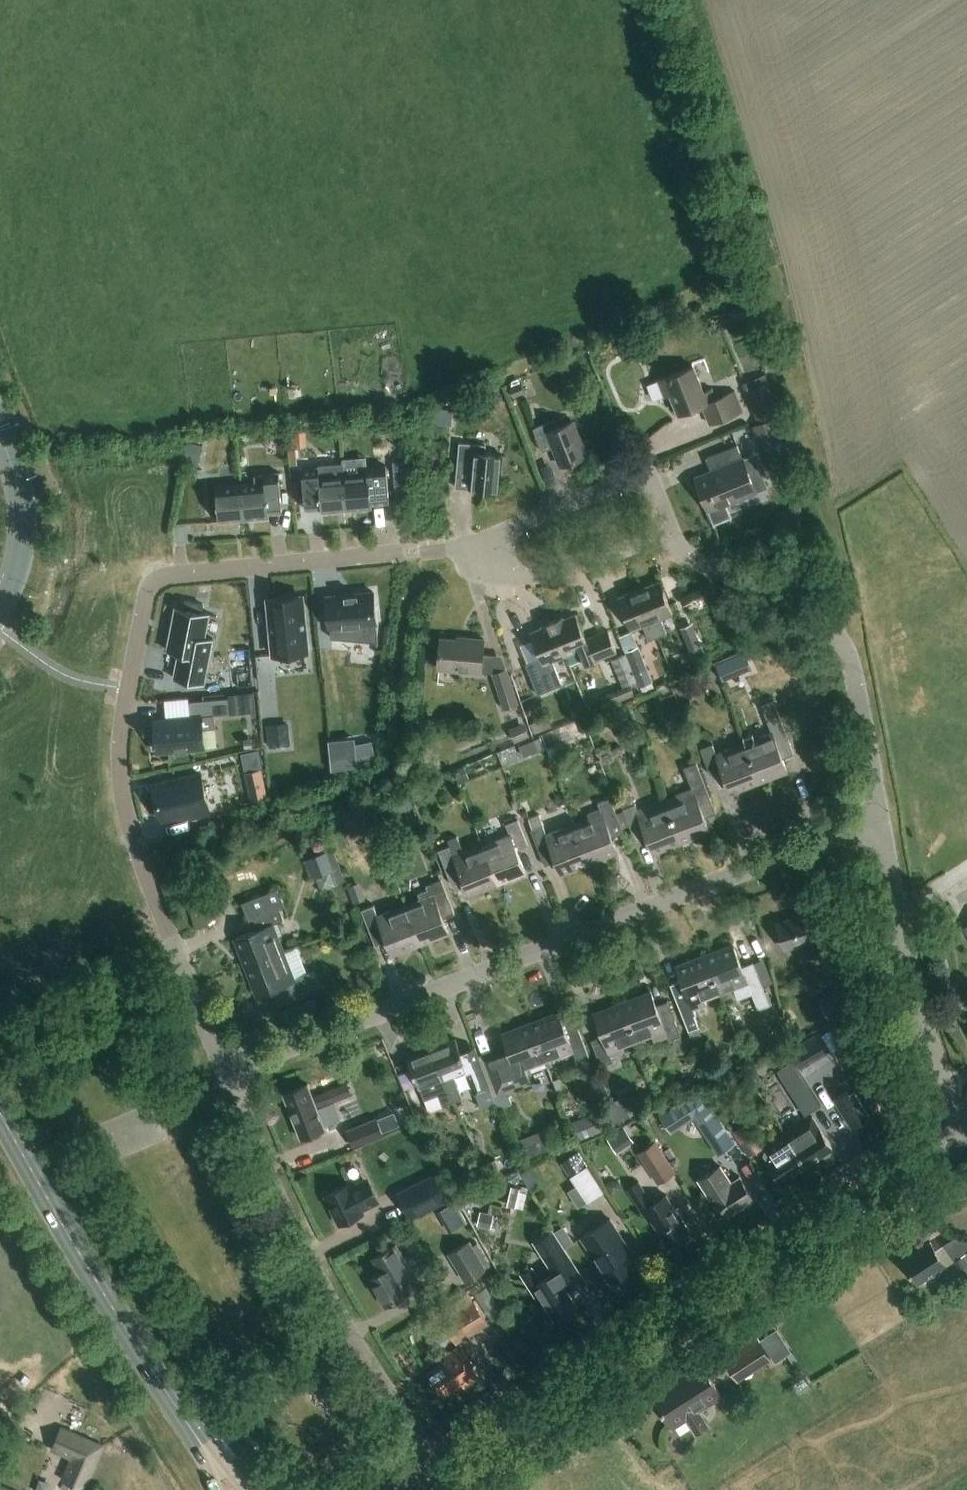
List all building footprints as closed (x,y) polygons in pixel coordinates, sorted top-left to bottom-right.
[(709,424),(740,411),(732,393),(715,400),(710,387),(702,390),(692,366),(654,382),(660,398),(667,395),(676,416),(692,410),(693,413),(702,409),(709,424)] [(766,373),(743,380),(754,415),(777,408),(766,373)] [(509,387),(513,397),(525,392),(521,382),(509,387)] [(438,408),(437,424),(446,425),(451,425),(452,409),(447,409),(438,408)] [(755,425),(763,448),(783,441),(774,418),(755,425)] [(558,467),(584,456),(568,420),(553,427),(551,420),(530,429),(539,452),(549,447),(558,467)] [(186,442),(183,463),(198,465),(202,445),(186,442)] [(497,494),(501,455),(486,453),(486,444),(460,442),(457,469),(472,471),(470,491),(497,494)] [(712,470),(695,476),(714,524),(731,517),(726,503),(757,492),(744,457),(743,458),(738,445),(707,457),(712,470)] [(368,470),(345,472),(348,509),(372,507),(371,498),(389,496),(386,465),(367,467),(368,470)] [(348,509),(345,472),(320,475),(319,466),(302,468),(305,501),(322,500),(323,511),(348,509)] [(253,482),(241,483),(244,519),(268,516),(267,504),(276,503),(273,470),(252,471),(253,482)] [(244,519),(241,483),(216,485),(220,521),(244,519)] [(636,587),(656,634),(666,630),(659,614),(670,610),(656,578),(636,587)] [(645,639),(656,634),(636,587),(615,596),(629,627),(638,623),(645,639)] [(373,591),(327,595),(331,637),(376,641),(373,591)] [(302,594),(267,598),(273,654),(308,651),(302,594)] [(176,605),(167,650),(179,652),(174,678),(202,684),(203,682),(208,655),(212,638),(204,636),(209,612),(201,610),(203,603),(184,599),(183,607),(176,605)] [(251,627),(260,626),(259,603),(250,603),(251,627)] [(550,619),(563,652),(578,646),(585,662),(614,650),(605,629),(585,638),(574,612),(562,618),(560,614),(550,619)] [(549,658),(563,652),(550,619),(540,623),(541,626),(530,631),(540,653),(524,660),(538,694),(560,685),(549,658)] [(693,623),(681,628),(689,649),(701,644),(693,623)] [(437,671),(480,673),(482,640),(465,639),(465,642),(439,640),(437,671)] [(701,644),(689,649),(693,659),(705,654),(701,644)] [(638,645),(625,651),(640,686),(653,681),(638,645)] [(611,658),(623,686),(637,680),(625,652),(611,658)] [(732,674),(725,659),(716,663),(722,679),(732,674)] [(495,681),(505,708),(519,703),(508,676),(495,681)] [(602,697),(605,706),(635,694),(631,685),(602,697)] [(156,738),(154,738),(155,742),(156,742),(157,750),(175,749),(176,753),(188,752),(187,748),(205,746),(203,728),(215,726),(214,715),(230,713),(229,697),(189,700),(190,715),(154,719),(156,738)] [(629,713),(623,700),(612,705),(617,718),(629,713)] [(768,735),(743,744),(758,783),(784,774),(779,760),(795,755),(776,702),(763,707),(771,730),(767,732),(768,735)] [(547,716),(530,723),(534,733),(551,726),(547,716)] [(589,719),(555,731),(559,743),(593,732),(589,719)] [(288,722),(267,725),(270,746),(290,744),(288,722)] [(523,722),(509,728),(515,742),(529,735),(523,722)] [(541,737),(534,740),(538,750),(545,747),(541,737)] [(371,740),(353,743),(357,758),(374,755),(371,740)] [(708,746),(701,749),(710,774),(722,770),(731,793),(758,783),(743,744),(716,754),(713,745),(708,746)] [(696,762),(684,767),(692,787),(689,789),(691,793),(666,803),(681,842),(709,832),(704,817),(715,813),(696,762)] [(464,766),(453,770),(458,782),(469,778),(464,766)] [(261,769),(244,773),(250,800),(267,797),(261,769)] [(201,773),(152,785),(161,819),(189,811),(191,817),(211,812),(201,773)] [(588,818),(574,824),(589,864),(617,853),(611,836),(622,832),(609,798),(597,802),(599,809),(587,813),(588,818)] [(634,802),(622,807),(635,842),(647,838),(652,853),(681,842),(666,803),(638,813),(634,802)] [(530,829),(543,824),(538,813),(526,817),(530,829)] [(368,815),(359,819),(364,833),(373,830),(368,815)] [(509,834),(480,846),(495,885),(525,873),(516,851),(529,845),(519,819),(506,825),(509,834)] [(530,829),(544,866),(555,861),(560,874),(589,864),(574,824),(546,834),(543,824),(530,829)] [(451,845),(437,851),(451,885),(462,880),(468,895),(495,885),(480,846),(465,852),(458,835),(448,839),(451,845)] [(305,860),(313,880),(332,872),(324,852),(305,860)] [(421,899),(405,906),(419,944),(446,934),(440,920),(452,916),(439,880),(427,885),(428,888),(418,892),(421,899)] [(358,882),(347,886),(353,903),(364,899),(358,882)] [(281,921),(281,920),(285,919),(280,908),(286,906),(279,888),(242,902),(249,920),(251,919),(255,931),(232,940),(242,968),(284,953),(273,925),(281,921)] [(372,907),(361,911),(374,945),(385,941),(391,955),(419,944),(405,906),(376,917),(372,907)] [(800,958),(811,955),(806,939),(810,938),(802,911),(773,919),(782,946),(795,942),(800,958)] [(718,993),(734,987),(738,996),(752,990),(759,1008),(768,1005),(751,961),(738,966),(730,943),(703,954),(718,993)] [(242,968),(253,996),(269,991),(276,1009),(302,999),(301,995),(319,988),(313,973),(294,980),(284,953),(242,968)] [(695,1014),(693,1007),(707,1001),(706,998),(718,993),(703,954),(673,965),(679,980),(668,984),(686,1031),(698,1026),(693,1014),(695,1014)] [(860,1004),(851,982),(820,995),(829,1018),(860,1004)] [(645,992),(619,1002),(634,1040),(651,1033),(654,1040),(667,1036),(669,1040),(680,1036),(667,1001),(651,1007),(645,992)] [(603,1036),(591,1040),(601,1065),(613,1060),(610,1055),(623,1050),(621,1045),(634,1040),(619,1002),(594,1012),(603,1036)] [(557,1012),(529,1022),(543,1062),(572,1052),(575,1062),(586,1058),(573,1020),(561,1024),(557,1012)] [(494,1091),(517,1082),(530,1078),(527,1068),(543,1062),(529,1022),(500,1032),(508,1056),(484,1064),(494,1091)] [(821,1030),(791,1046),(801,1066),(831,1050),(821,1030)] [(446,1090),(451,1101),(459,1098),(450,1075),(465,1069),(474,1091),(488,1085),(476,1056),(464,1060),(454,1037),(430,1047),(447,1088),(446,1090)] [(418,1088),(420,1087),(425,1099),(437,1094),(441,1105),(451,1101),(446,1090),(447,1088),(430,1047),(406,1057),(418,1088)] [(863,1055),(862,1056),(868,1065),(869,1064),(877,1059),(871,1050),(863,1055)] [(821,1104),(792,1059),(777,1069),(805,1114),(821,1104)] [(741,1070),(728,1076),(733,1087),(746,1081),(741,1070)] [(867,1088),(861,1078),(856,1071),(842,1080),(846,1087),(834,1095),(851,1122),(872,1109),(861,1092),(867,1088)] [(560,1077),(553,1080),(557,1090),(563,1087),(560,1077)] [(316,1109),(349,1095),(344,1082),(310,1096),(304,1084),(280,1094),(299,1139),(324,1128),(316,1109)] [(674,1083),(659,1089),(662,1098),(677,1091),(674,1083)] [(701,1126),(717,1115),(699,1088),(683,1099),(673,1106),(683,1122),(693,1115),(701,1126)] [(625,1094),(612,1099),(620,1118),(633,1113),(625,1094)] [(585,1116),(591,1131),(618,1120),(611,1105),(585,1116)] [(786,1130),(785,1130),(806,1161),(831,1144),(820,1127),(811,1113),(786,1130)] [(377,1116),(347,1127),(354,1146),(384,1135),(377,1116)] [(748,1121),(734,1131),(749,1155),(764,1146),(748,1121)] [(769,1146),(761,1151),(779,1178),(806,1161),(785,1130),(767,1142),(769,1146)] [(532,1133),(514,1140),(521,1158),(538,1152),(532,1133)] [(656,1139),(637,1151),(657,1182),(676,1170),(669,1159),(657,1141),(656,1139)] [(578,1152),(561,1163),(579,1189),(595,1178),(578,1152)] [(496,1158),(483,1164),(487,1174),(500,1168),(496,1158)] [(719,1161),(696,1176),(709,1195),(713,1192),(728,1212),(755,1195),(739,1174),(731,1179),(719,1161)] [(483,1164),(473,1169),(478,1179),(487,1174),(483,1164)] [(517,1171),(509,1175),(513,1184),(521,1180),(517,1171)] [(411,1218),(449,1199),(436,1172),(397,1191),(411,1218)] [(370,1177),(349,1186),(349,1185),(325,1195),(337,1224),(361,1213),(360,1210),(380,1202),(370,1177)] [(613,1179),(607,1183),(613,1192),(623,1186),(619,1180),(613,1179)] [(688,1230),(671,1203),(665,1192),(650,1201),(638,1181),(628,1187),(648,1220),(652,1218),(668,1243),(688,1230)] [(519,1188),(511,1186),(507,1204),(523,1208),(525,1199),(517,1197),(519,1188)] [(480,1210),(477,1225),(491,1228),(494,1214),(480,1210)] [(610,1216),(579,1236),(592,1256),(595,1254),(612,1280),(632,1266),(625,1255),(633,1250),(610,1216)] [(564,1225),(555,1230),(566,1246),(574,1241),(564,1225)] [(469,1239),(447,1252),(465,1281),(487,1267),(469,1239)] [(379,1271),(367,1279),(384,1305),(406,1291),(400,1282),(412,1275),(393,1244),(371,1258),(379,1271)] [(936,1283),(948,1275),(927,1244),(900,1262),(916,1286),(931,1276),(936,1283)] [(966,1281),(966,1280),(966,1257),(964,1253),(952,1260),(966,1281)] [(531,1267),(520,1273),(534,1295),(538,1292),(554,1317),(576,1303),(566,1288),(582,1277),(568,1254),(549,1266),(556,1278),(543,1286),(531,1267)] [(497,1281),(489,1286),(496,1297),(505,1292),(497,1281)] [(467,1291),(421,1320),(429,1332),(444,1323),(456,1342),(486,1323),(467,1291)] [(752,1327),(718,1349),(738,1380),(771,1358),(752,1327)] [(462,1387),(479,1376),(459,1346),(443,1356),(446,1360),(427,1373),(440,1394),(459,1382),(462,1387)] [(696,1409),(719,1394),(698,1361),(673,1377),(676,1381),(652,1396),(671,1425),(684,1416),(693,1431),(705,1423),(696,1409)] [(65,1479),(85,1487),(104,1444),(62,1427),(53,1448),(74,1456),(65,1479)]
